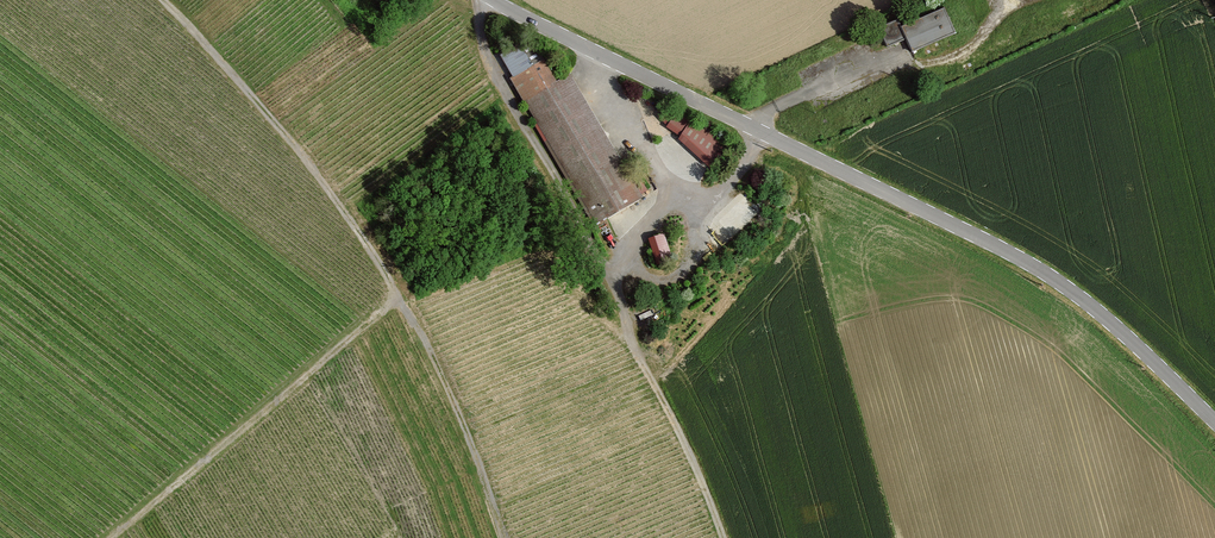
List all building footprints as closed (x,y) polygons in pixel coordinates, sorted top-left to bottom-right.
[(944,8),(902,28),(898,20),(879,29),(887,48),(906,39),(913,53),(956,33),(944,8)] [(530,38),(500,54),(513,77),(536,64),(550,88),(557,84),(530,38)] [(512,78),(526,103),(598,222),(639,198),(616,160),(617,160),(568,77),(557,84),(550,88),(536,64),(513,77),(512,78)] [(709,167),(725,143),(692,119),(679,111),(668,103),(659,116),(668,125),(666,127),(680,136),(678,138),(709,167)] [(664,234),(650,239),(657,259),(671,255),(664,234)]
